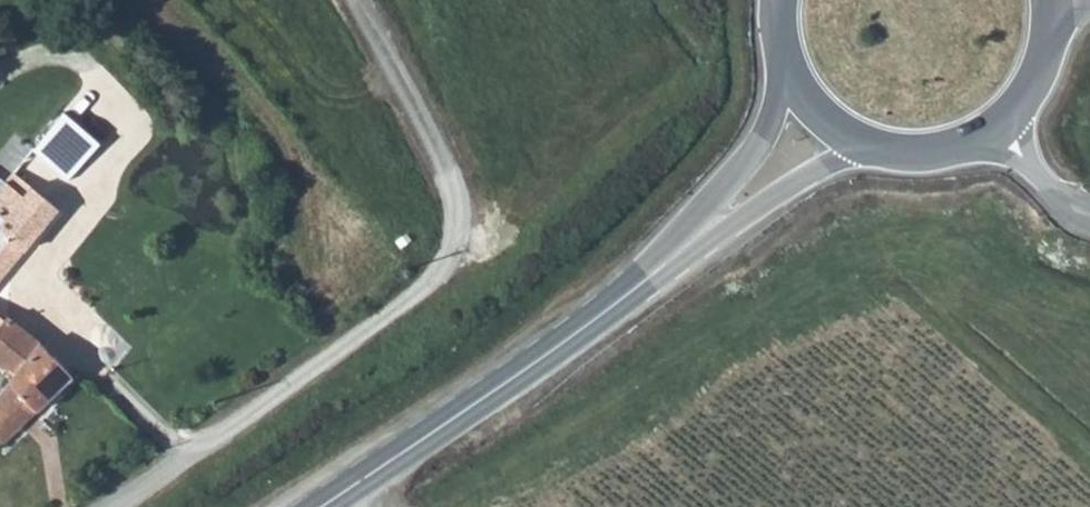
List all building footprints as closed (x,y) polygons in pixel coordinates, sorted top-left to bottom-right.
[(95,146),(62,118),(59,116),(28,154),(63,182),(95,146)] [(107,159),(128,131),(117,121),(97,145),(107,159)] [(52,212),(10,177),(4,183),(0,180),(0,276),(52,212)] [(19,325),(13,318),(7,325),(0,319),(0,347),(19,325)] [(0,347),(0,365),(24,380),(49,351),(19,325),(0,347)] [(24,380),(19,385),(46,409),(72,381),(49,351),(24,380)] [(19,385),(4,402),(31,426),(46,409),(19,385)] [(0,408),(0,442),(7,449),(31,426),(4,402),(0,408)]
